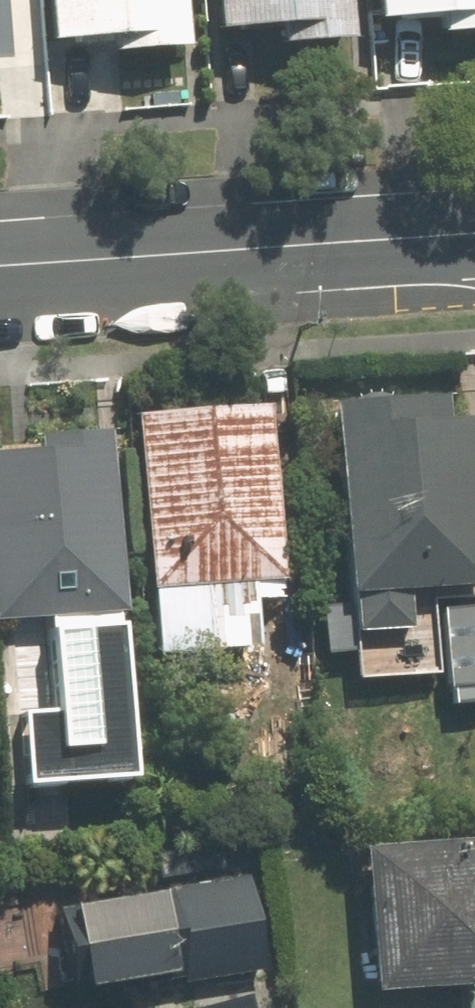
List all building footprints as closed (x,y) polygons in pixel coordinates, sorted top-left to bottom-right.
[(20,62),(18,0),(0,0),(0,63),(20,62)] [(186,44),(183,0),(54,0),(58,53),(186,44)] [(217,28),(280,24),(281,37),(353,32),(351,0),(215,0),(217,28)] [(378,18),(439,14),(440,28),(474,25),(474,0),(377,0),(378,18)] [(349,625),(408,621),(406,586),(474,581),(474,433),(474,414),(451,415),(450,398),(333,406),(349,625)] [(265,404),(136,413),(154,648),(256,641),(251,582),(278,580),(265,404)] [(124,600),(111,420),(42,426),(42,437),(0,440),(0,609),(124,600)] [(465,1007),(474,1007),(474,835),(364,841),(371,991),(464,986),(465,1007)] [(246,876),(59,906),(73,989),(178,972),(180,984),(262,971),(246,876)]
